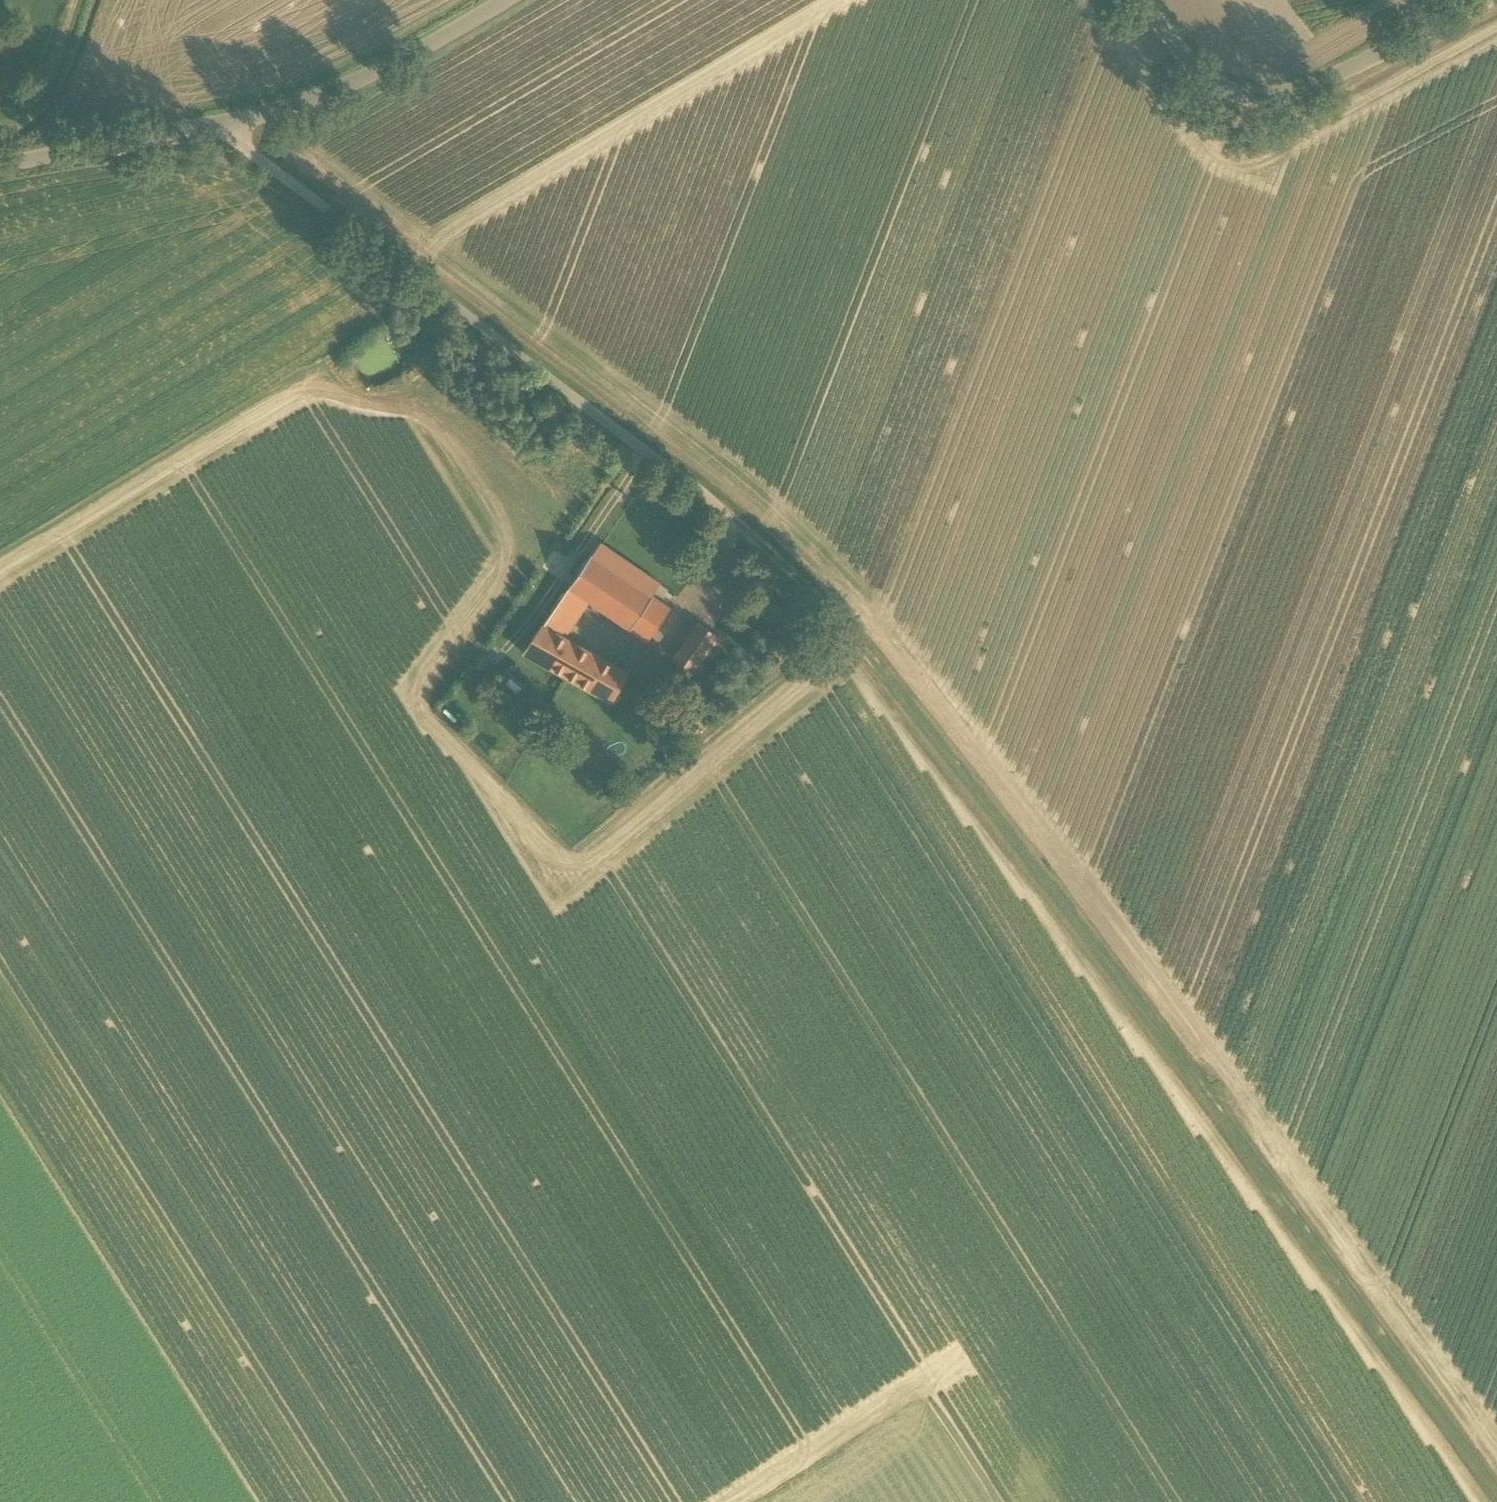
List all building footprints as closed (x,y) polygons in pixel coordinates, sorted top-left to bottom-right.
[(617,572),(592,555),(525,654),(611,703),(628,673),(568,637),(586,605),(589,601),(648,641),(679,596),(662,585),(642,571),(625,560),(617,572)] [(694,675),(720,637),(699,623),(672,660),(694,675)]
